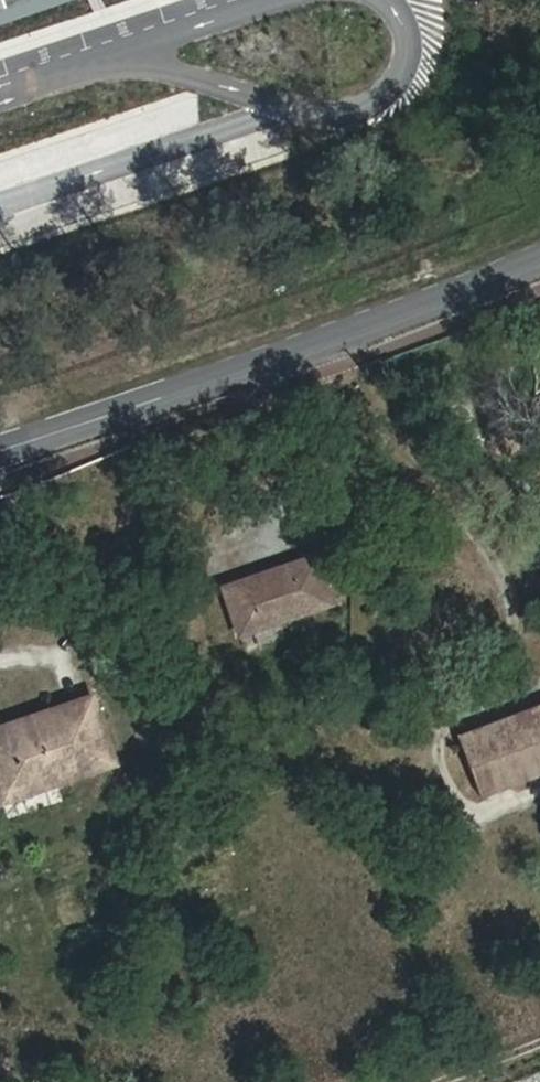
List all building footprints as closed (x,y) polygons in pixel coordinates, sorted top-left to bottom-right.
[(193,0),(0,0),(0,63),(193,0)] [(381,369),(378,360),(368,364),(371,372),(381,369)] [(5,380),(0,381),(0,395),(9,392),(5,380)] [(239,633),(329,602),(313,557),(254,577),(256,581),(225,592),(239,633)] [(225,592),(256,581),(254,577),(223,587),(225,592)] [(90,698),(27,719),(29,727),(0,737),(0,796),(1,799),(112,762),(90,698)] [(539,772),(539,705),(457,735),(479,795),(539,772)] [(29,727),(27,719),(0,728),(0,737),(29,727)]
